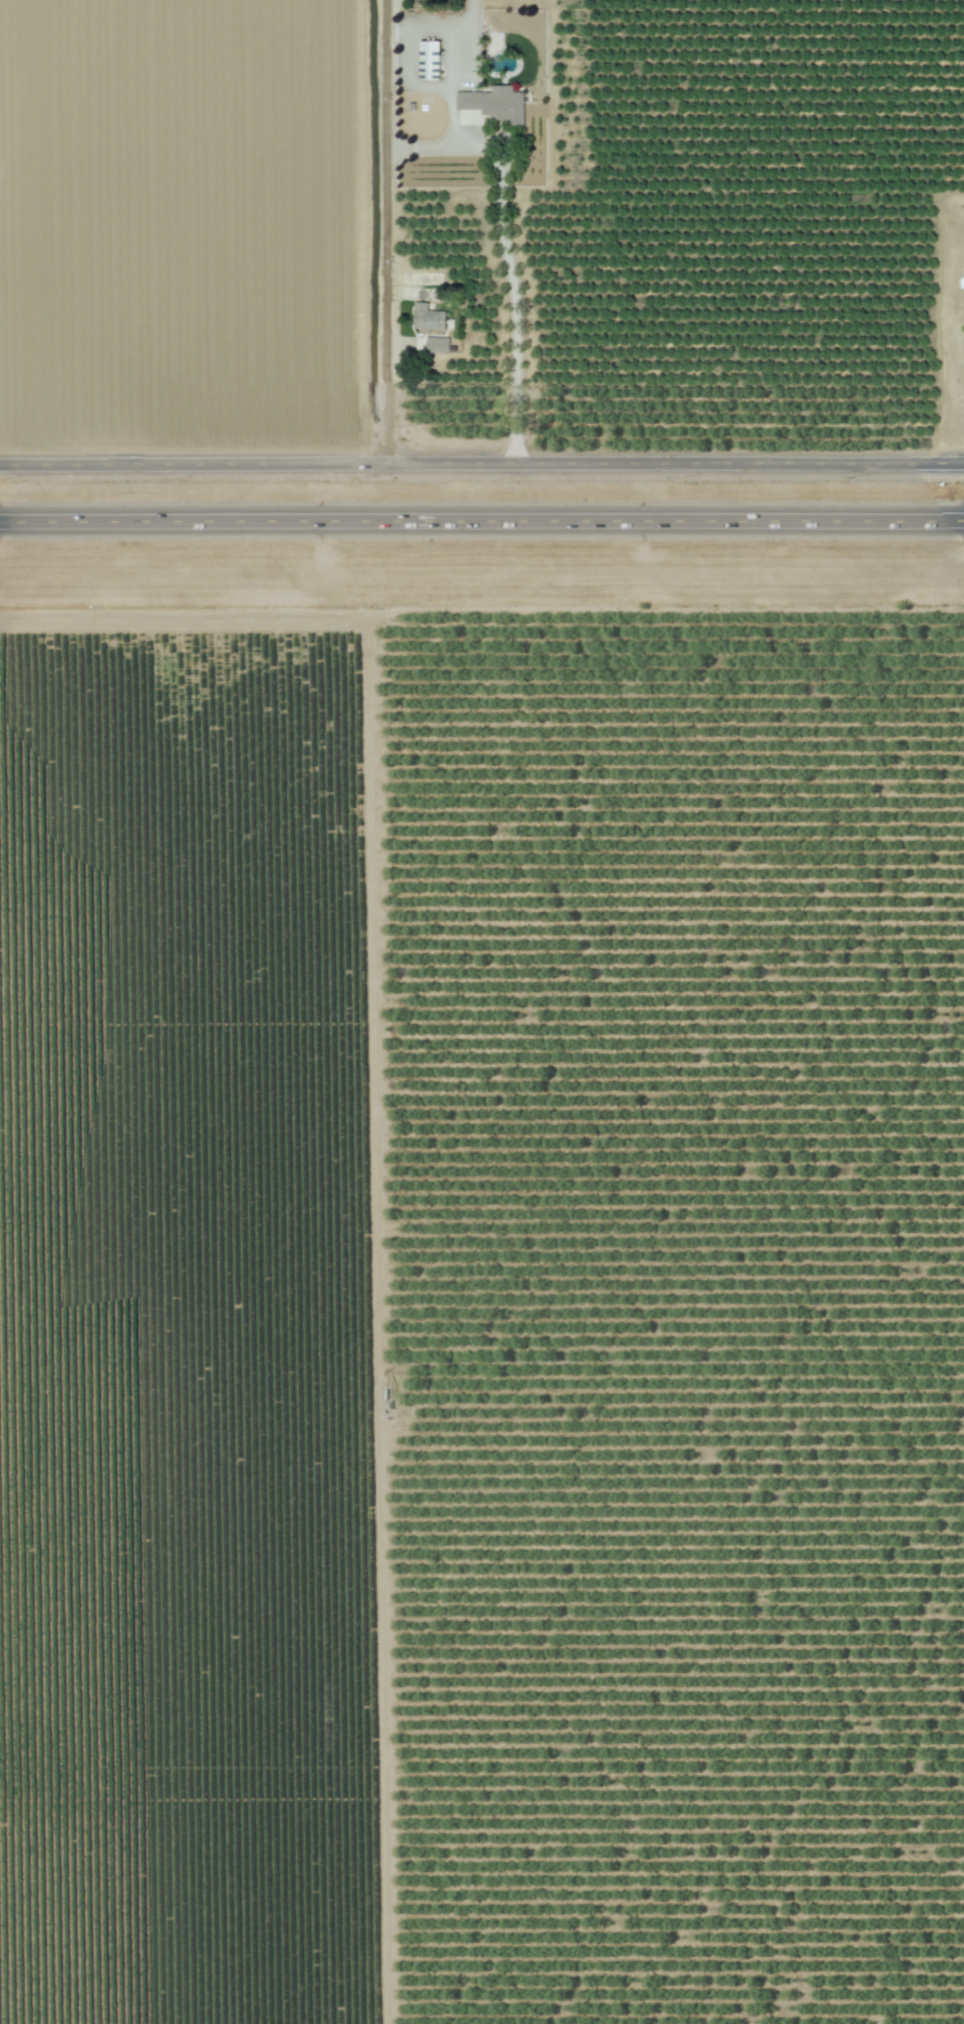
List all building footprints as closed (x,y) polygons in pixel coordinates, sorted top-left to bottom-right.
[(444,82),(444,43),(423,43),(423,82),(444,82)] [(526,128),(526,94),(516,94),(516,87),(493,87),(493,94),(458,94),(458,112),(483,112),(483,121),(512,121),(512,128),(526,128)] [(449,313),(430,313),(430,305),(417,305),(417,331),(449,331),(449,313)] [(428,351),(428,341),(417,341),(417,351),(428,351)]
